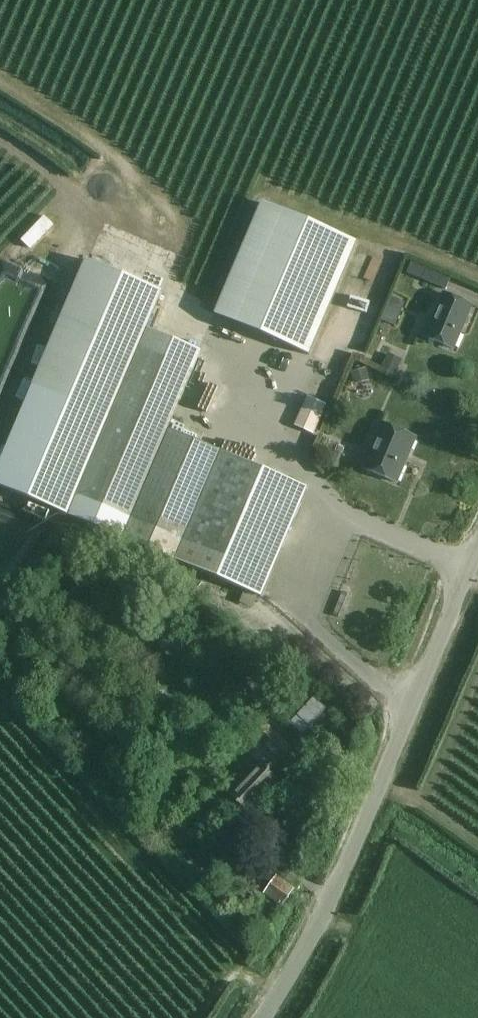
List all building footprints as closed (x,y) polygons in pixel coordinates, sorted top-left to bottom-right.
[(263,203),(215,316),(309,355),(357,243),(263,203)] [(0,465),(0,489),(123,541),(261,598),(270,579),(308,489),(200,443),(204,435),(172,421),(193,371),(201,352),(148,330),(146,329),(162,292),(87,259),(34,386),(0,465)] [(413,261),(408,274),(446,290),(452,278),(413,261)] [(472,305),(444,294),(425,337),(453,349),(472,305)] [(392,298),(381,321),(395,327),(405,304),(392,298)] [(386,355),(380,370),(395,376),(401,361),(386,355)] [(366,370),(352,374),(355,386),(369,382),(366,370)] [(315,382),(309,393),(327,401),(332,390),(315,382)] [(327,405),(308,396),(295,426),(313,434),(327,405)] [(193,400),(188,410),(205,419),(210,409),(193,400)] [(416,438),(382,423),(362,468),(397,483),(416,438)] [(225,430),(222,440),(241,446),(244,436),(225,430)] [(238,655),(229,664),(257,694),(267,684),(238,655)] [(275,682),(261,695),(273,708),(287,695),(275,682)] [(305,728),(327,702),(314,692),(292,717),(305,728)] [(269,771),(279,760),(286,766),(298,754),(268,726),(245,750),(261,764),(231,796),(247,810),(277,778),(269,771)] [(167,770),(158,779),(167,787),(176,778),(167,770)] [(178,827),(168,839),(175,845),(185,834),(178,827)] [(193,862),(186,870),(195,878),(201,870),(193,862)] [(201,870),(195,878),(205,886),(214,876),(204,867),(201,870)] [(277,872),(263,893),(282,905),(294,884),(277,872)]
